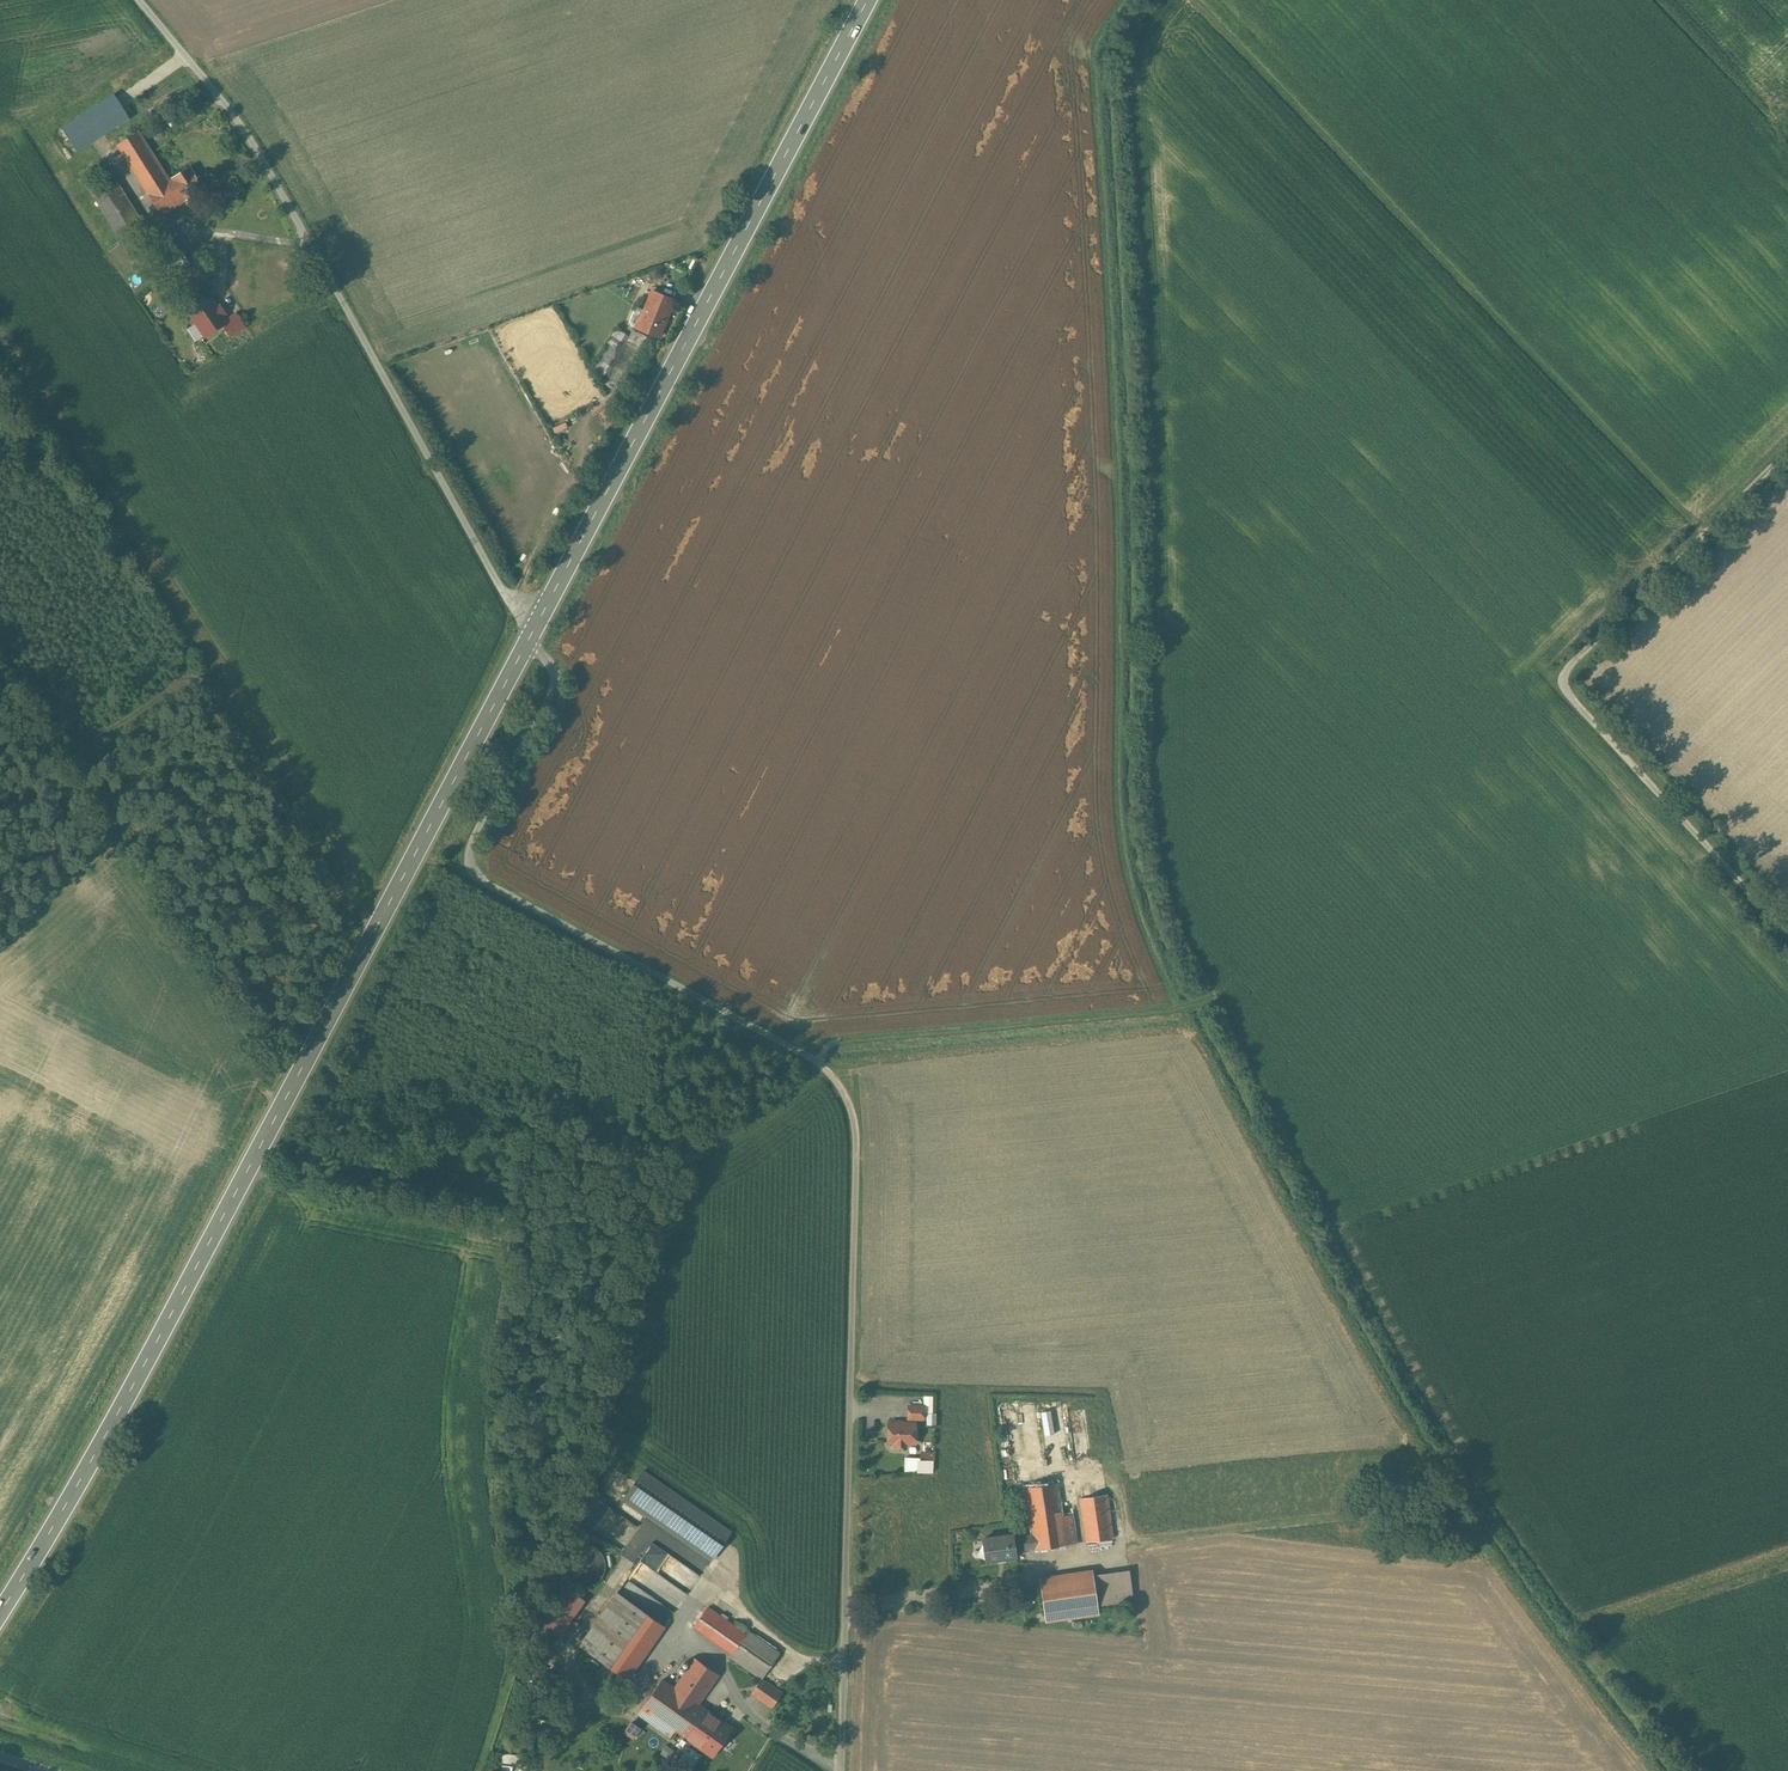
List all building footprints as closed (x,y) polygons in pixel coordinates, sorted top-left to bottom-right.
[(114,93),(61,127),(77,151),(129,117),(114,93)] [(168,180),(138,131),(117,144),(148,193),(168,180)] [(168,180),(148,193),(161,213),(185,198),(186,199),(204,188),(190,166),(168,180)] [(141,222),(108,172),(88,185),(120,236),(141,222)] [(179,257),(162,233),(149,241),(166,266),(179,257)] [(189,262),(184,254),(179,257),(166,266),(171,274),(189,262)] [(189,262),(171,274),(177,282),(195,270),(189,262)] [(674,299),(651,290),(644,309),(635,306),(629,321),(637,325),(636,327),(659,336),(674,299)] [(217,307),(212,299),(192,312),(198,320),(196,322),(205,336),(223,324),(227,321),(226,320),(222,314),(224,313),(219,305),(217,307)] [(235,313),(226,320),(227,321),(223,324),(231,335),(244,326),(235,313)] [(623,346),(608,339),(593,367),(602,371),(598,378),(617,388),(646,334),(633,327),(623,346)] [(908,1405),(908,1419),(924,1419),(924,1405),(908,1405)] [(915,1423),(889,1423),(888,1442),(895,1442),(895,1447),(905,1447),(906,1443),(915,1443),(915,1423)] [(905,1456),(904,1470),(934,1471),(934,1450),(920,1450),(920,1456),(905,1456)] [(897,1469),(897,1455),(887,1456),(888,1470),(897,1469)] [(643,1470),(622,1500),(711,1561),(732,1531),(643,1470)] [(1036,1531),(1037,1547),(1079,1542),(1076,1510),(1064,1512),(1060,1479),(1030,1483),(1036,1531)] [(1084,1493),(1089,1537),(1117,1534),(1112,1489),(1084,1493)] [(624,1545),(638,1525),(601,1500),(588,1519),(624,1545)] [(984,1560),(1020,1556),(1019,1549),(1037,1547),(1036,1531),(1017,1533),(1016,1526),(980,1530),(984,1560)] [(688,1592),(659,1573),(671,1553),(651,1540),(627,1578),(677,1609),(688,1592)] [(1095,1559),(1040,1567),(1048,1618),(1102,1610),(1095,1559)] [(535,1621),(558,1637),(585,1599),(562,1582),(535,1621)] [(619,1668),(629,1675),(668,1619),(618,1585),(580,1641),(605,1658),(619,1668)] [(751,1631),(713,1605),(700,1623),(738,1650),(734,1655),(766,1677),(785,1649),(754,1627),(751,1631)] [(721,1672),(698,1656),(676,1688),(661,1677),(636,1712),(682,1744),(686,1737),(712,1755),(732,1726),(699,1704),(721,1672)] [(609,1682),(619,1668),(605,1658),(595,1672),(609,1682)] [(757,1690),(777,1704),(787,1691),(766,1677),(757,1690)] [(631,1719),(623,1731),(634,1738),(641,1726),(631,1719)]
